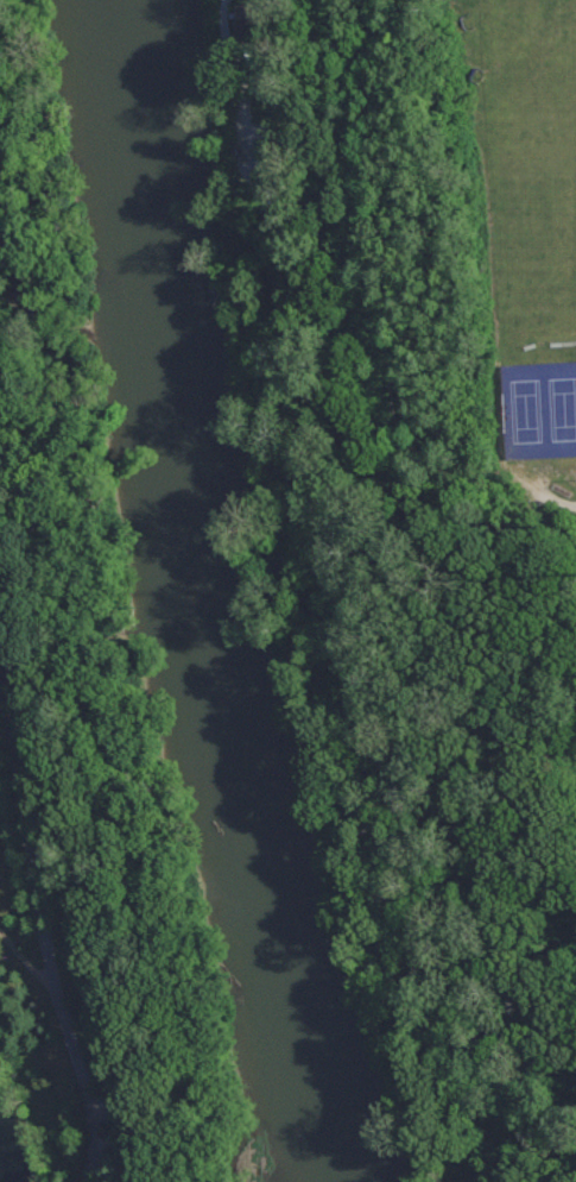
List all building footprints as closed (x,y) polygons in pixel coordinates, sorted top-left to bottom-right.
[(261,0),(236,0),(236,38),(261,38),(261,0)]
